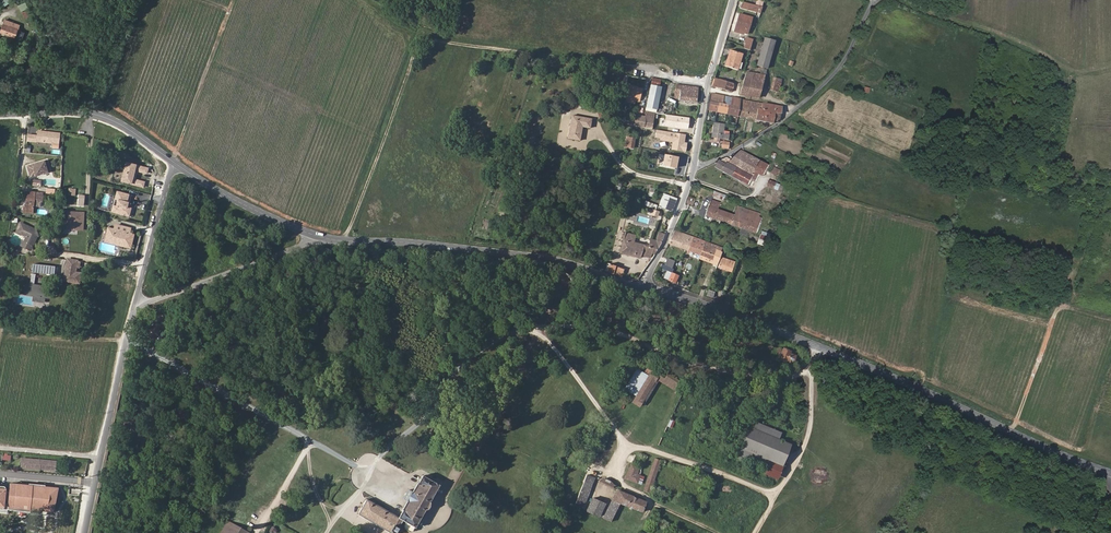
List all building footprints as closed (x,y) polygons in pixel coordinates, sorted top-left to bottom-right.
[(757,6),(743,2),(741,8),(756,12),(757,6)] [(31,12),(28,4),(20,6),(23,15),(31,12)] [(739,13),(735,29),(743,31),(742,33),(747,34),(752,17),(739,13)] [(15,38),(19,24),(5,19),(0,32),(15,38)] [(746,43),(744,49),(749,50),(753,39),(746,37),(744,43),(746,43)] [(775,41),(765,38),(758,65),(768,67),(775,41)] [(736,70),(739,62),(741,54),(730,50),(724,66),(736,70)] [(791,70),(794,71),(797,63),(786,60),(785,65),(792,67),(791,70)] [(755,73),(765,75),(767,68),(764,67),(762,72),(756,70),(755,73)] [(740,95),(742,95),(759,98),(765,75),(755,73),(747,71),(740,95)] [(661,80),(652,78),(651,86),(660,87),(661,80)] [(713,80),(711,86),(722,89),(725,80),(715,78),(715,80),(713,80)] [(783,80),(773,78),(770,90),(779,92),(781,86),(782,86),(783,80)] [(725,80),(722,89),(732,92),(734,83),(734,82),(725,80)] [(697,103),(699,87),(677,84),(676,89),(681,90),(679,100),(697,103)] [(629,86),(627,97),(641,100),(643,89),(629,86)] [(660,87),(651,86),(646,108),(658,111),(662,87),(660,87)] [(708,110),(721,113),(723,105),(726,105),(728,97),(721,95),(711,94),(708,109),(709,109),(708,110)] [(737,116),(741,99),(728,97),(726,105),(723,105),(721,113),(737,116)] [(776,122),(779,120),(780,114),(781,112),(782,113),(783,108),(782,108),(782,107),(773,105),(741,99),(737,116),(773,123),(773,121),(776,122)] [(1003,102),(994,101),(992,114),(1000,116),(1003,102)] [(568,138),(580,141),(583,127),(590,128),(592,119),(572,115),(568,138)] [(636,116),(634,126),(653,129),(655,119),(645,117),(636,116)] [(665,129),(665,130),(684,133),(686,119),(667,116),(666,122),(664,122),(663,129),(665,129)] [(719,123),(713,122),(711,137),(727,140),(728,134),(723,133),(725,124),(719,123)] [(656,130),(655,138),(660,139),(660,140),(672,142),(671,150),(686,152),(687,143),(684,143),(686,135),(656,130)] [(52,149),(59,150),(60,134),(37,131),(36,136),(28,135),(27,143),(52,145),(52,149)] [(624,147),(633,149),(635,138),(626,136),(624,147)] [(721,148),(728,149),(729,141),(721,141),(721,148)] [(755,156),(759,148),(751,145),(747,152),(755,156)] [(726,157),(714,164),(715,166),(715,167),(732,177),(751,155),(741,150),(732,160),(726,157)] [(678,157),(664,155),(662,165),(676,168),(678,157)] [(769,164),(756,157),(751,155),(732,177),(748,186),(752,180),(755,181),(759,175),(763,177),(769,164)] [(32,165),(27,166),(31,177),(48,172),(47,167),(49,166),(47,160),(36,164),(36,165),(33,166),(32,165)] [(126,163),(121,181),(142,187),(144,182),(134,180),(136,171),(146,174),(147,169),(126,163)] [(781,170),(774,167),(772,173),(776,175),(777,174),(779,174),(781,170)] [(131,196),(116,191),(113,201),(116,202),(115,206),(116,207),(114,213),(128,217),(130,209),(127,208),(126,207),(127,203),(128,204),(131,196)] [(722,193),(715,191),(713,196),(715,197),(713,200),(721,203),(720,206),(722,207),(723,204),(726,195),(722,193)] [(35,196),(27,195),(25,206),(23,206),(23,211),(33,213),(33,206),(40,207),(40,202),(42,202),(43,193),(35,192),(35,196)] [(672,213),(678,199),(670,196),(665,210),(672,213)] [(686,204),(687,204),(692,206),(696,198),(690,196),(689,196),(686,204)] [(719,209),(720,206),(721,203),(713,200),(707,215),(731,224),(734,215),(719,209)] [(740,206),(738,205),(734,215),(731,224),(756,233),(761,218),(757,216),(758,213),(753,211),(752,214),(739,210),(740,206)] [(83,213),(66,212),(65,224),(69,229),(82,229),(83,213)] [(24,237),(23,240),(31,244),(35,235),(35,234),(34,234),(34,233),(33,232),(33,231),(33,230),(32,229),(32,228),(19,222),(15,231),(19,233),(21,232),(24,233),(24,237)] [(116,241),(116,226),(115,225),(114,230),(108,228),(105,238),(116,241)] [(130,229),(116,226),(116,241),(131,245),(134,235),(129,234),(130,229)] [(675,230),(668,243),(686,251),(687,249),(693,237),(675,230)] [(662,244),(665,234),(659,232),(656,240),(651,239),(649,246),(635,242),(636,235),(625,232),(620,254),(641,258),(642,256),(651,258),(652,254),(655,255),(662,244)] [(758,244),(767,247),(770,239),(761,235),(758,244)] [(692,253),(699,256),(699,254),(705,241),(693,237),(687,249),(686,251),(687,251),(686,253),(691,255),(692,253)] [(131,245),(116,241),(115,245),(130,249),(131,245)] [(699,254),(699,256),(712,261),(716,251),(720,252),(722,248),(705,241),(699,254)] [(664,265),(671,268),(674,261),(667,258),(664,265)] [(728,259),(728,260),(721,258),(718,268),(719,268),(718,270),(724,272),(724,270),(729,272),(731,272),(734,261),(728,259)] [(67,259),(65,271),(70,272),(69,281),(78,283),(80,273),(74,272),(76,261),(67,259)] [(53,275),(53,266),(30,264),(29,273),(53,275)] [(607,273),(622,277),(625,268),(622,267),(622,268),(609,264),(607,271),(607,273)] [(664,265),(661,264),(659,268),(666,271),(669,272),(671,268),(664,265)] [(669,272),(666,271),(663,278),(664,278),(663,281),(668,283),(669,281),(676,283),(679,276),(669,272)] [(49,299),(50,293),(51,287),(25,283),(23,295),(33,296),(32,301),(39,302),(44,303),(44,298),(49,299)] [(160,327),(153,323),(151,328),(149,326),(146,332),(148,333),(146,337),(152,340),(153,337),(155,338),(159,331),(157,331),(160,327)] [(782,350),(778,348),(776,354),(780,356),(778,360),(786,364),(787,362),(793,364),(796,357),(790,355),(791,352),(783,349),(782,350)] [(635,371),(625,389),(635,395),(631,403),(639,408),(642,404),(644,404),(658,382),(656,381),(659,376),(651,371),(650,371),(645,369),(642,375),(635,371)] [(668,374),(664,379),(661,383),(672,391),(676,386),(678,381),(675,379),(676,378),(671,374),(670,376),(668,374)] [(778,481),(792,446),(747,427),(735,455),(767,468),(764,475),(778,481)] [(39,459),(22,458),(21,467),(39,469),(39,468),(54,470),(55,461),(39,459)] [(643,492),(649,494),(659,464),(657,463),(658,461),(654,460),(643,492)] [(640,476),(637,475),(639,468),(630,465),(624,480),(637,484),(640,476)] [(439,487),(422,478),(420,482),(418,484),(417,484),(412,492),(411,492),(406,502),(402,511),(403,511),(398,519),(367,502),(359,516),(389,532),(397,532),(399,530),(398,529),(402,522),(405,524),(404,527),(404,530),(409,532),(410,532),(412,532),(415,529),(425,512),(426,512),(428,512),(428,511),(429,510),(431,508),(431,507),(431,505),(430,504),(430,503),(439,487)] [(599,481),(592,478),(586,489),(582,488),(573,506),(610,523),(620,505),(641,515),(641,513),(646,503),(613,488),(613,485),(612,482),(604,478),(601,479),(599,481)] [(57,486),(10,483),(8,509),(28,510),(29,502),(34,503),(34,498),(40,499),(40,496),(46,497),(47,490),(50,490),(50,497),(56,498),(57,486)] [(227,522),(221,532),(247,532),(227,522)]
